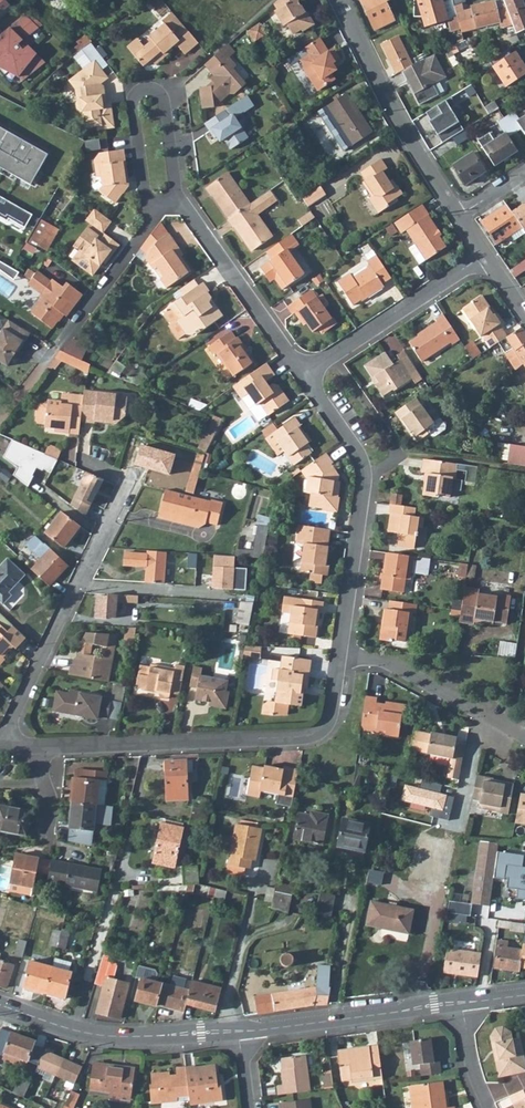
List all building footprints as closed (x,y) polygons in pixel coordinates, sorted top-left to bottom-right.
[(10,5),(4,0),(0,0),(0,13),(10,5)] [(283,26),(286,24),(292,34),(300,29),(302,32),(314,25),(306,11),(304,12),(297,0),(278,0),(274,4),(277,9),(274,11),(283,26)] [(389,0),(360,0),(374,30),(395,20),(386,2),(389,0)] [(455,13),(451,0),(417,0),(419,5),(413,6),(413,16),(422,17),(425,26),(448,19),(453,17),(453,15),(456,14),(456,12),(455,13)] [(496,5),(495,0),(472,6),(472,9),(464,11),(462,3),(466,2),(466,0),(452,0),(456,12),(456,14),(460,29),(461,31),(470,29),(502,21),(504,27),(513,24),(505,4),(496,5)] [(524,11),(520,0),(504,0),(504,1),(505,4),(513,24),(516,33),(524,29),(524,11)] [(9,6),(0,14),(0,18),(11,9),(9,6)] [(29,12),(25,15),(38,28),(42,25),(29,12)] [(134,56),(143,67),(151,60),(155,65),(165,56),(164,54),(171,48),(176,44),(185,54),(198,43),(172,12),(161,21),(164,24),(148,38),(152,41),(134,56)] [(456,14),(453,15),(453,17),(448,19),(451,32),(460,29),(456,14)] [(8,72),(23,80),(45,62),(25,44),(30,40),(27,37),(38,28),(25,15),(2,34),(0,31),(0,68),(8,72)] [(259,25),(250,30),(256,40),(262,35),(263,31),(259,25)] [(461,31),(464,40),(473,37),(470,29),(461,31)] [(256,40),(250,30),(247,32),(253,41),(256,40)] [(86,35),(79,41),(81,44),(84,48),(90,43),(91,42),(86,35)] [(399,35),(381,44),(396,73),(401,71),(413,65),(399,35)] [(303,68),(316,90),(334,79),(330,73),(336,69),(332,63),(339,59),(333,49),(327,52),(319,38),(305,48),(295,54),(300,61),(304,67),(303,68)] [(449,47),(452,52),(462,47),(460,42),(449,47)] [(81,44),(70,52),(73,56),(84,48),(81,44)] [(204,65),(213,76),(209,79),(212,81),(214,83),(211,87),(204,88),(199,88),(201,109),(213,107),(229,94),(234,94),(246,83),(233,69),(236,65),(229,57),(235,52),(228,44),(204,65)] [(444,50),(454,66),(458,63),(452,52),(449,47),(444,50)] [(164,54),(165,56),(173,50),(171,48),(164,54)] [(510,56),(505,50),(490,60),(494,66),(493,67),(506,86),(524,74),(524,67),(522,62),(520,64),(513,54),(510,56)] [(418,56),(420,61),(427,58),(425,52),(418,56)] [(513,54),(520,64),(522,62),(515,52),(513,54)] [(300,61),(295,54),(284,61),(289,68),(300,61)] [(413,65),(401,71),(406,81),(408,80),(414,93),(413,93),(419,105),(438,95),(432,82),(436,81),(436,82),(446,77),(434,54),(427,58),(420,61),(413,65)] [(83,111),(86,127),(97,126),(98,129),(113,127),(110,103),(105,104),(102,104),(101,99),(103,95),(102,87),(99,84),(107,78),(94,62),(69,81),(76,89),(77,101),(76,103),(77,109),(81,111),(83,111)] [(476,93),(471,84),(451,97),(456,105),(476,93)] [(337,122),(352,145),(372,132),(347,93),(327,106),(337,122)] [(204,123),(214,138),(216,137),(220,134),(223,139),(230,149),(247,138),(238,123),(244,119),(241,114),(254,106),(248,95),(230,107),(204,123)] [(451,97),(426,112),(431,120),(435,128),(434,129),(442,143),(463,130),(450,108),(456,105),(451,97)] [(489,114),(498,108),(493,101),(484,107),(489,114)] [(14,112),(0,105),(0,139),(14,112)] [(520,119),(514,110),(503,117),(514,133),(521,128),(524,134),(524,116),(520,119)] [(506,133),(508,137),(514,133),(503,117),(497,122),(505,133),(506,133)] [(280,127),(284,133),(296,126),(292,120),(280,127)] [(330,127),(345,150),(352,145),(337,122),(330,127)] [(464,130),(453,137),(458,144),(469,137),(464,130)] [(505,133),(496,139),(491,131),(477,140),(494,166),(517,151),(508,137),(506,133),(505,133)] [(128,183),(125,161),(119,162),(118,151),(99,153),(94,160),(97,177),(101,176),(103,187),(99,192),(115,203),(122,192),(120,190),(125,183),(128,183)] [(473,180),(485,172),(472,152),(453,165),(465,182),(471,178),(473,180)] [(368,199),(377,213),(388,206),(387,204),(402,194),(397,185),(396,186),(393,188),(389,181),(382,171),(387,168),(381,159),(360,173),(365,181),(364,181),(373,195),(368,199)] [(212,195),(228,219),(249,204),(227,172),(205,188),(210,196),(212,195)] [(301,198),(307,207),(325,195),(319,186),(301,198)] [(32,215),(2,198),(0,197),(0,217),(7,221),(9,219),(25,228),(32,215)] [(524,231),(524,230),(524,202),(511,212),(524,231)] [(227,220),(233,227),(234,227),(242,238),(243,237),(252,250),(272,236),(249,204),(228,219),(227,220)] [(524,233),(524,231),(511,212),(506,204),(481,221),(497,244),(510,234),(514,240),(524,233)] [(426,260),(446,248),(439,237),(436,233),(438,231),(428,216),(428,215),(422,205),(394,223),(401,233),(406,230),(415,244),(426,260)] [(89,225),(101,234),(111,222),(95,210),(86,220),(90,223),(89,225)] [(297,220),(302,226),(314,217),(310,211),(297,220)] [(23,231),(25,228),(9,219),(7,221),(23,231)] [(29,238),(46,247),(56,229),(39,219),(29,238)] [(141,247),(149,253),(157,241),(168,234),(159,223),(141,247)] [(390,236),(397,232),(392,224),(386,229),(390,236)] [(72,260),(92,275),(102,261),(105,263),(119,245),(104,233),(103,235),(101,234),(89,225),(73,246),(79,251),(72,260)] [(160,279),(166,288),(191,271),(180,256),(178,258),(172,250),(178,246),(169,233),(168,234),(157,241),(149,253),(145,258),(154,270),(157,267),(163,276),(160,279)] [(370,241),(375,248),(387,241),(382,233),(370,241)] [(260,268),(266,277),(271,274),(274,278),(282,289),(304,274),(288,252),(299,245),(291,234),(266,252),(272,259),(260,268)] [(408,248),(419,265),(426,260),(415,244),(408,248)] [(172,250),(178,258),(180,256),(183,254),(178,246),(172,250)] [(372,249),(364,254),(368,260),(376,255),(372,249)] [(337,281),(352,305),(361,299),(360,298),(364,296),(366,299),(384,286),(382,284),(391,278),(376,255),(368,260),(366,261),(369,266),(352,277),(349,273),(337,281)] [(510,271),(514,278),(524,270),(524,260),(510,271)] [(154,270),(160,279),(163,276),(157,267),(154,270)] [(28,284),(42,294),(51,281),(37,271),(31,280),(28,284)] [(266,277),(269,282),(274,278),(271,274),(266,277)] [(31,313),(52,329),(62,314),(66,317),(82,295),(66,283),(63,287),(53,279),(51,281),(42,294),(40,297),(42,298),(31,313)] [(178,290),(183,297),(198,285),(194,279),(178,290)] [(211,307),(209,303),(211,299),(211,298),(207,292),(209,291),(203,282),(198,285),(183,297),(167,308),(161,312),(171,325),(168,327),(177,340),(185,334),(186,335),(191,336),(195,333),(196,335),(223,316),(215,305),(211,307)] [(310,290),(287,306),(292,314),(297,311),(312,332),(318,328),(321,333),(335,323),(332,318),(331,318),(324,308),(327,306),(327,303),(321,295),(316,298),(310,290)] [(490,347),(507,336),(499,324),(500,323),(494,314),(493,315),(489,308),(489,306),(482,296),(480,296),(471,301),(471,303),(462,308),(480,337),(482,335),(490,347)] [(409,342),(421,361),(450,342),(452,345),(460,339),(443,314),(435,319),(437,322),(423,331),(424,334),(420,337),(419,335),(409,342)] [(0,333),(0,362),(7,366),(12,357),(17,350),(19,351),(29,333),(8,320),(0,333)] [(524,363),(524,362),(524,334),(521,328),(507,337),(506,337),(498,342),(516,370),(524,363)] [(208,347),(213,355),(218,352),(225,363),(224,364),(233,376),(253,362),(246,351),(244,352),(240,346),(243,344),(238,337),(236,338),(231,331),(208,347)] [(73,339),(63,352),(81,360),(88,346),(73,339)] [(464,346),(473,359),(481,353),(473,341),(464,346)] [(60,350),(55,357),(87,372),(89,364),(82,360),(81,360),(63,352),(60,350)] [(365,366),(373,378),(376,377),(379,382),(375,384),(383,396),(393,389),(394,391),(413,378),(416,383),(423,378),(404,350),(397,355),(400,359),(393,364),(385,352),(365,366)] [(233,386),(241,398),(249,410),(256,405),(257,405),(260,403),(268,415),(289,401),(278,385),(272,384),(268,386),(265,381),(275,375),(266,363),(233,386)] [(94,423),(95,421),(95,418),(109,420),(108,422),(116,423),(125,416),(127,400),(116,398),(116,395),(84,391),(83,396),(82,407),(80,421),(94,423)] [(79,434),(80,421),(82,407),(83,396),(64,393),(61,395),(61,402),(48,400),(47,404),(40,403),(37,405),(35,420),(37,423),(45,424),(45,427),(54,428),(59,428),(59,432),(79,434)] [(395,412),(405,428),(407,427),(411,432),(412,431),(419,440),(429,433),(431,432),(428,427),(434,424),(432,421),(416,398),(395,412)] [(198,448),(205,452),(222,419),(214,417),(198,448)] [(294,417),(272,434),(265,438),(269,444),(275,439),(284,451),(294,465),(311,453),(305,445),(308,443),(303,435),(304,434),(299,426),(300,426),(294,417)] [(432,421),(434,424),(428,427),(431,432),(429,433),(431,436),(434,436),(445,429),(445,425),(441,418),(437,418),(432,421)] [(303,435),(308,443),(311,441),(305,433),(304,434),(303,435)] [(284,451),(275,439),(269,444),(277,456),(284,451)] [(44,454),(12,440),(3,457),(17,468),(13,475),(28,487),(34,476),(32,476),(37,467),(43,470),(44,469),(51,472),(58,460),(56,459),(44,454)] [(44,454),(56,459),(59,446),(49,442),(44,454)] [(511,444),(510,447),(508,463),(524,466),(524,446),(511,444)] [(508,463),(510,447),(502,445),(500,462),(508,463)] [(127,447),(123,464),(132,466),(136,449),(127,447)] [(169,448),(150,484),(170,488),(186,457),(169,448)] [(193,467),(200,469),(204,455),(198,453),(193,467)] [(311,493),(309,506),(322,508),(322,509),(337,512),(339,497),(337,497),(340,482),(338,482),(333,481),(329,476),(335,472),(330,465),(332,464),(325,453),(303,469),(308,476),(308,481),(306,493),(311,493)] [(424,483),(423,495),(438,497),(438,495),(449,496),(450,488),(461,490),(462,480),(455,479),(456,470),(466,471),(465,481),(475,482),(478,466),(457,463),(424,459),(422,473),(426,473),(429,474),(428,481),(424,483)] [(193,467),(185,492),(193,493),(200,470),(200,469),(193,467)] [(7,481),(11,475),(3,470),(0,474),(0,477),(7,481)] [(103,480),(87,472),(71,505),(85,516),(103,480)] [(333,481),(338,482),(339,477),(335,472),(329,476),(333,481)] [(204,528),(206,522),(217,525),(222,504),(223,503),(211,500),(210,502),(192,497),(187,496),(165,490),(158,518),(180,523),(198,528),(204,528)] [(392,493),(390,504),(400,505),(402,494),(392,493)] [(397,533),(396,545),(414,548),(416,536),(417,536),(418,533),(416,532),(417,527),(422,528),(423,518),(414,516),(415,507),(400,505),(390,504),(389,513),(391,513),(388,531),(397,533)] [(45,533),(64,548),(80,526),(61,511),(51,525),(47,530),(45,533)] [(257,525),(252,557),(262,558),(268,527),(257,525)] [(298,525),(295,543),(304,544),(299,571),(310,573),(308,582),(320,583),(322,575),(327,575),(328,565),(325,564),(328,546),(327,546),(330,530),(298,525)] [(31,569),(49,586),(68,565),(50,548),(36,535),(27,545),(41,559),(31,569)] [(124,553),(123,565),(146,566),(144,596),(163,597),(166,552),(147,551),(146,555),(124,553)] [(380,589),(403,592),(405,579),(410,580),(411,572),(427,574),(429,562),(417,560),(416,565),(412,565),(414,556),(388,552),(385,575),(382,574),(380,589)] [(417,560),(429,562),(429,558),(414,556),(412,565),(416,565),(417,560)] [(3,604),(11,595),(8,592),(24,575),(7,559),(0,566),(0,601),(3,604)] [(461,563),(459,576),(474,579),(476,565),(461,563)] [(460,617),(459,622),(474,624),(474,622),(487,624),(487,621),(507,624),(511,596),(497,593),(496,596),(479,593),(479,589),(465,586),(462,602),(461,610),(460,617)] [(97,595),(95,618),(106,618),(106,617),(115,618),(117,602),(137,603),(138,596),(117,595),(108,594),(108,596),(97,595)] [(284,596),(281,611),(291,613),(288,633),(316,638),(319,612),(322,613),(323,602),(301,598),(301,599),(284,596)] [(384,608),(379,640),(392,641),(392,640),(405,642),(407,629),(410,629),(412,613),(415,613),(417,604),(389,600),(388,609),(384,608)] [(453,601),(452,609),(461,610),(462,602),(453,601)] [(240,602),(236,623),(248,626),(253,602),(247,602),(240,602)] [(13,625),(0,613),(0,624),(8,631),(13,625)] [(5,659),(3,657),(13,646),(16,648),(26,637),(13,625),(8,631),(0,624),(0,664),(5,659)] [(126,627),(124,644),(133,645),(135,628),(126,627)] [(405,642),(411,642),(413,641),(415,630),(410,629),(407,629),(405,642)] [(71,666),(69,674),(108,681),(117,635),(86,633),(85,641),(84,641),(82,641),(81,643),(80,649),(78,649),(77,658),(75,658),(73,666),(71,666)] [(515,657),(518,644),(502,640),(499,653),(515,657)] [(243,655),(260,657),(261,646),(245,645),(243,655)] [(277,681),(275,690),(276,690),(275,702),(268,701),(262,705),(261,714),(272,715),(286,715),(288,704),(301,706),(302,694),(300,693),(301,688),(303,688),(307,689),(311,660),(282,656),(280,669),(273,668),(272,680),(277,681)] [(140,665),(136,684),(138,685),(140,689),(156,692),(156,690),(159,690),(159,693),(158,695),(161,698),(166,699),(169,697),(170,693),(179,694),(185,666),(175,664),(174,668),(151,664),(150,667),(140,665)] [(193,666),(190,686),(198,687),(196,699),(210,702),(209,705),(225,708),(228,692),(225,692),(227,681),(200,676),(202,668),(193,666)] [(114,683),(112,693),(123,695),(125,685),(114,683)] [(69,696),(79,698),(80,695),(80,693),(80,692),(69,690),(68,693),(69,694),(69,696)] [(57,691),(53,710),(97,718),(97,716),(107,718),(111,700),(111,699),(101,698),(101,697),(80,693),(80,695),(79,698),(69,696),(69,694),(68,693),(57,691)] [(365,696),(361,726),(385,729),(385,733),(385,734),(398,736),(401,716),(404,717),(405,705),(385,702),(384,707),(375,706),(376,698),(365,696)] [(118,720),(122,702),(111,700),(107,718),(118,720)] [(427,753),(430,734),(414,731),(410,750),(427,753)] [(427,753),(426,754),(450,758),(446,777),(458,779),(462,760),(465,741),(456,740),(456,737),(430,732),(430,734),(427,753)] [(166,770),(167,800),(187,799),(186,769),(185,760),(191,760),(197,759),(197,754),(185,754),(168,755),(168,761),(165,761),(165,763),(164,764),(164,771),(166,770)] [(251,765),(246,795),(259,798),(261,790),(278,794),(292,797),(297,773),(298,769),(283,766),(283,769),(274,767),(273,770),(263,768),(251,765)] [(74,777),(71,802),(96,804),(97,805),(99,780),(106,780),(107,771),(84,769),(83,778),(74,777)] [(476,775),(472,799),(480,800),(478,808),(508,813),(514,784),(492,779),(491,782),(484,781),(485,777),(476,775)] [(97,805),(102,805),(106,780),(99,780),(97,805)] [(292,797),(278,794),(275,803),(290,806),(292,797)] [(520,794),(515,820),(524,822),(524,794),(520,794)] [(96,804),(71,802),(69,828),(72,828),(70,841),(89,845),(91,830),(93,830),(94,824),(95,819),(111,821),(112,807),(102,805),(96,804)] [(12,807),(0,805),(0,831),(7,832),(12,807)] [(12,807),(7,832),(26,836),(31,811),(12,807)] [(192,807),(189,823),(205,826),(209,810),(192,807)] [(298,813),(293,839),(322,844),(328,814),(310,811),(309,815),(298,813)] [(341,822),(337,846),(364,852),(370,823),(349,819),(348,823),(341,822)] [(162,823),(153,862),(174,866),(182,828),(162,823)] [(236,823),(226,872),(243,875),(245,868),(249,868),(251,860),(249,859),(250,856),(255,857),(261,828),(236,823)] [(421,834),(410,878),(443,886),(454,842),(421,834)] [(474,900),(482,841),(479,841),(471,903),(490,906),(490,902),(474,900)] [(474,900),(490,902),(494,878),(497,851),(499,843),(482,841),(474,900)] [(335,852),(363,858),(364,852),(337,846),(335,852)] [(494,878),(504,879),(504,878),(508,878),(506,888),(518,889),(516,898),(524,900),(524,867),(522,867),(524,855),(497,851),(494,878)] [(16,853),(10,883),(32,887),(35,871),(48,874),(51,861),(38,858),(38,857),(16,853)] [(48,874),(47,882),(97,891),(101,870),(51,860),(51,861),(48,874)] [(182,867),(184,884),(198,884),(197,866),(182,867)] [(9,890),(31,895),(32,887),(10,883),(9,890)] [(275,891),(291,895),(293,887),(277,883),(275,891)] [(213,898),(213,896),(215,888),(199,884),(189,885),(186,892),(213,898)] [(156,895),(171,898),(173,894),(185,896),(186,892),(189,885),(158,887),(156,895)] [(215,888),(213,896),(224,899),(226,891),(215,888)] [(275,891),(273,902),(271,909),(276,910),(288,913),(291,895),(275,891)] [(320,892),(315,918),(320,919),(326,922),(329,920),(331,914),(335,895),(320,892)] [(35,898),(34,905),(42,907),(43,900),(35,898)] [(43,900),(42,907),(50,909),(52,902),(43,900)] [(370,901),(366,924),(408,933),(413,909),(370,901)] [(472,904),(449,901),(446,913),(470,916),(472,904)] [(466,916),(453,914),(452,922),(465,924),(466,916)] [(512,922),(512,930),(524,931),(524,923),(512,922)] [(53,931),(50,945),(57,947),(60,933),(61,933),(53,931)] [(57,947),(65,949),(68,935),(60,933),(57,947)] [(27,942),(19,939),(15,954),(22,956),(27,942)] [(498,939),(494,968),(519,971),(520,967),(522,949),(506,947),(507,941),(498,939)] [(447,949),(444,971),(477,976),(480,953),(447,949)] [(281,957),(280,960),(280,962),(282,964),(284,965),(286,966),(289,965),(290,965),(292,963),(293,960),(293,959),(292,956),(291,954),(289,953),(286,953),(283,954),(282,955),(281,957)] [(103,954),(94,983),(104,986),(97,1012),(119,1018),(128,983),(113,979),(117,964),(107,961),(108,956),(103,954)] [(52,966),(46,991),(55,993),(55,996),(65,998),(72,972),(69,971),(71,963),(54,958),(52,966)] [(7,987),(14,965),(0,960),(0,985),(7,987)] [(30,960),(23,987),(36,990),(36,988),(46,991),(52,966),(30,960)] [(254,996),(257,1013),(314,1005),(327,1004),(330,988),(329,988),(329,981),(329,980),(330,966),(318,965),(315,986),(254,996)] [(163,983),(157,1004),(184,1011),(186,1003),(189,990),(184,989),(186,979),(173,976),(170,985),(163,983)] [(141,977),(136,999),(157,1005),(157,1004),(163,983),(141,977)] [(189,990),(186,1003),(215,1011),(221,988),(191,980),(189,990)] [(498,1077),(524,1071),(524,1061),(523,1053),(516,1055),(512,1038),(511,1031),(503,1026),(495,1027),(490,1036),(491,1043),(495,1043),(498,1059),(495,1059),(498,1077)] [(2,1051),(17,1057),(15,1061),(26,1065),(28,1061),(36,1041),(1,1028),(0,1031),(0,1056),(2,1051)] [(410,1041),(413,1065),(421,1064),(422,1076),(440,1073),(439,1061),(433,1062),(430,1038),(410,1041)] [(338,1050),(342,1080),(373,1077),(373,1079),(382,1078),(378,1045),(358,1048),(358,1050),(349,1052),(349,1049),(338,1050)] [(45,1050),(37,1067),(56,1076),(63,1058),(45,1050)] [(5,1058),(15,1061),(17,1057),(2,1051),(0,1056),(0,1071),(5,1058)] [(277,1085),(278,1095),(310,1091),(305,1055),(281,1058),(283,1072),(281,1072),(283,1085),(277,1085)] [(63,1058),(56,1076),(74,1084),(82,1067),(63,1058)] [(93,1062),(89,1089),(109,1092),(131,1095),(135,1068),(123,1066),(123,1069),(103,1066),(103,1063),(93,1062)] [(189,1096),(190,1104),(223,1100),(221,1086),(218,1086),(217,1074),(215,1065),(195,1068),(195,1066),(186,1068),(189,1096)] [(52,1083),(56,1076),(37,1067),(35,1072),(43,1075),(42,1079),(52,1083)] [(149,1085),(151,1103),(177,1101),(177,1097),(189,1096),(186,1068),(186,1067),(176,1068),(177,1078),(170,1078),(169,1072),(151,1074),(152,1085),(149,1085)] [(323,1072),(325,1089),(333,1088),(331,1071),(323,1072)] [(24,1097),(30,1082),(20,1077),(16,1086),(0,1078),(0,1086),(24,1097)] [(412,1107),(454,1107),(453,1106),(445,1107),(442,1081),(409,1086),(412,1107)] [(510,1095),(515,1107),(524,1107),(524,1088),(510,1095)] [(65,1106),(70,1107),(73,1107),(79,1094),(71,1091),(65,1106)] [(109,1092),(109,1097),(131,1100),(131,1095),(109,1092)] [(309,1099),(279,1103),(280,1107),(311,1107),(309,1099)]
